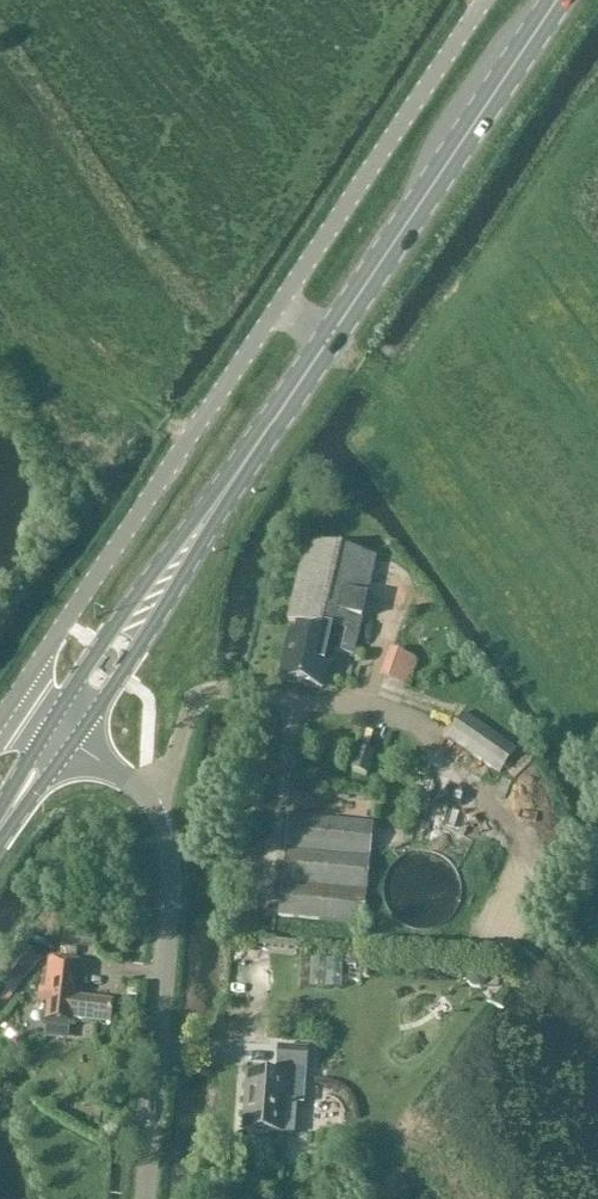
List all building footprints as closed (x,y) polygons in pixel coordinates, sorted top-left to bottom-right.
[(333,666),(336,654),(353,657),(376,559),(306,544),(287,623),(297,626),(295,634),(288,633),(278,683),(323,692),(329,665),(333,666)] [(374,669),(401,683),(415,655),(388,641),(374,669)] [(517,752),(464,715),(448,738),(501,775),(517,752)] [(374,757),(360,752),(353,772),(367,777),(374,757)] [(501,781),(506,792),(524,784),(520,773),(501,781)] [(288,817),(283,872),(278,917),(364,925),(374,825),(288,817)] [(398,835),(387,839),(394,859),(405,855),(398,835)] [(23,947),(0,976),(0,986),(13,996),(41,961),(23,947)] [(75,996),(74,996),(76,962),(48,960),(43,1022),(49,1023),(48,1035),(63,1036),(64,1025),(71,1025),(72,1022),(110,1027),(113,1005),(75,1000),(75,996)] [(361,961),(349,960),(348,970),(361,971),(361,961)] [(467,975),(466,983),(472,989),(480,989),(486,984),(487,976),(481,969),(473,969),(467,975)] [(296,1104),(296,1105),(305,1106),(307,1072),(308,1052),(279,1050),(278,1070),(280,1070),(279,1078),(247,1076),(243,1134),(292,1137),(294,1104),(296,1104)]
